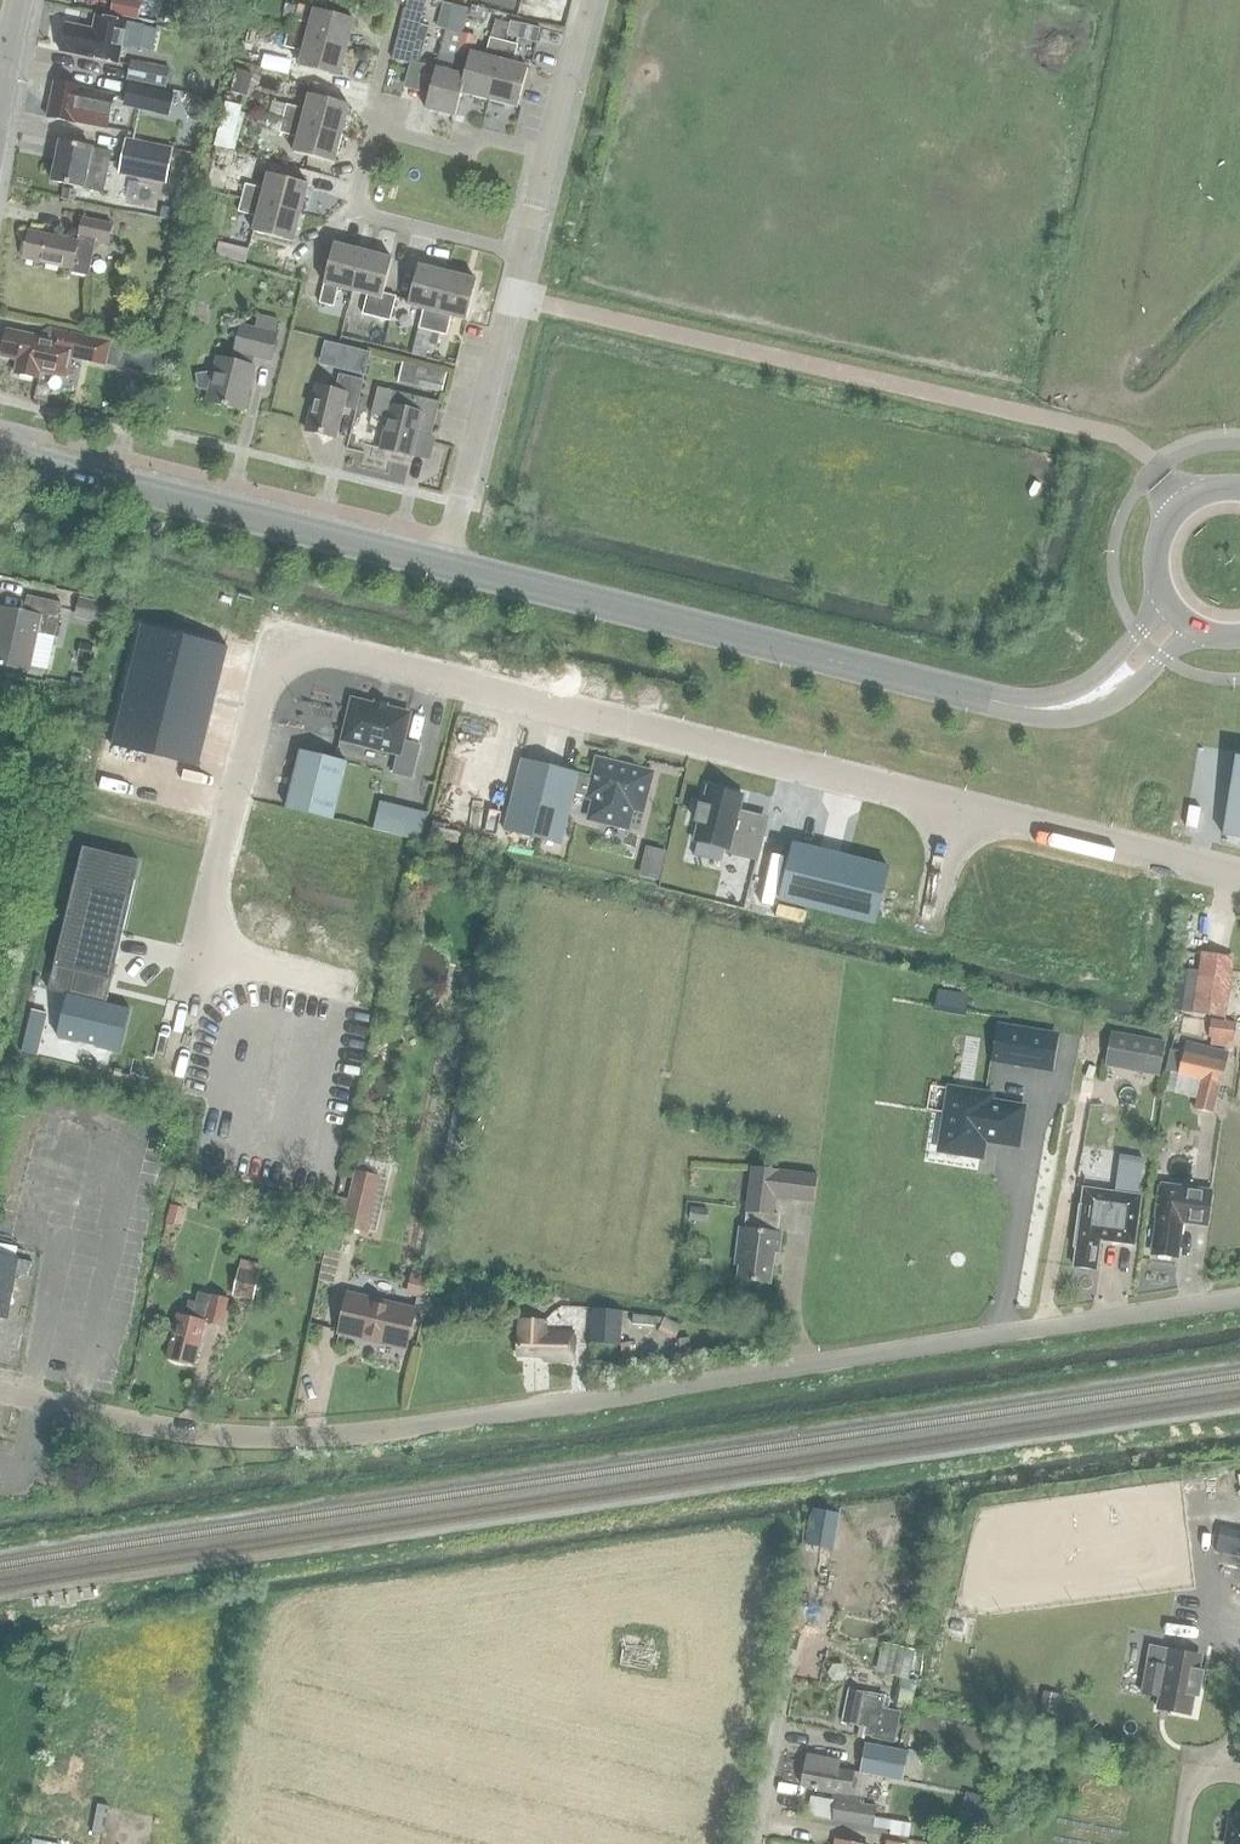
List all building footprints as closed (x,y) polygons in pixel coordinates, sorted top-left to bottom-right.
[(140,2),(140,0),(113,0),(110,13),(137,18),(139,8),(140,2)] [(447,0),(442,22),(486,33),(491,12),(447,0)] [(521,15),(569,27),(572,12),(525,0),(521,15)] [(291,19),(287,32),(346,48),(353,19),(313,9),(309,24),(291,19)] [(59,51),(117,63),(121,45),(138,48),(142,26),(95,15),(92,29),(65,23),(59,51)] [(405,22),(397,55),(413,59),(421,26),(405,22)] [(435,69),(424,108),(454,116),(460,93),(459,92),(469,57),(468,57),(455,53),(460,34),(445,31),(435,69)] [(346,48),(287,32),(283,46),(302,51),(298,66),(338,77),(346,48)] [(469,57),(459,92),(460,93),(488,100),(503,41),(494,39),(489,38),(484,56),(472,53),(469,52),(468,57),(469,57)] [(503,41),(488,100),(517,107),(527,67),(512,64),(517,45),(503,41)] [(126,79),(164,87),(167,72),(129,64),(126,79)] [(54,82),(47,117),(73,122),(74,122),(84,124),(106,128),(113,95),(91,90),(80,88),(81,88),(54,82)] [(128,83),(124,102),(168,113),(173,94),(128,83)] [(286,104),(282,118),(341,133),(348,105),(308,94),(304,109),(286,104)] [(214,145),(230,149),(241,106),(226,102),(214,145)] [(297,137),(293,152),(333,163),(341,133),(282,118),(278,132),(297,137)] [(165,184),(173,147),(125,138),(117,175),(165,184)] [(83,187),(102,191),(110,153),(91,149),(91,148),(60,141),(52,181),(83,187)] [(245,184),(241,197),(300,212),(307,185),(267,175),(263,189),(245,184)] [(300,212),(241,197),(237,211),(256,216),(252,231),(292,242),(300,212)] [(107,243),(111,224),(83,217),(78,241),(29,230),(23,257),(71,268),(70,271),(88,275),(95,240),(107,243)] [(323,284),(319,301),(318,303),(321,304),(332,307),(337,288),(351,291),(362,251),(332,244),(322,284),(323,284)] [(391,259),(362,252),(352,291),(366,295),(361,314),(390,321),(396,296),(382,293),(391,259)] [(417,265),(406,306),(422,310),(418,328),(432,332),(447,273),(418,266),(418,265),(417,265)] [(475,280),(447,273),(432,332),(446,335),(450,316),(465,320),(475,280)] [(214,370),(195,374),(197,388),(208,391),(206,401),(242,410),(253,366),(250,365),(252,357),(269,361),(276,334),(274,334),(278,320),(257,315),(254,329),(240,325),(231,361),(217,357),(214,370)] [(1,354),(18,357),(14,373),(38,377),(40,370),(65,375),(68,357),(106,366),(111,341),(49,327),(35,335),(26,333),(25,334),(6,330),(1,354)] [(331,338),(326,363),(372,374),(378,349),(331,338)] [(444,374),(416,367),(401,364),(397,380),(441,390),(444,374)] [(355,410),(362,380),(338,375),(335,390),(317,386),(306,431),(334,438),(341,406),(355,410)] [(377,387),(370,414),(387,418),(379,448),(410,456),(416,433),(430,436),(439,402),(409,395),(406,408),(392,405),(395,391),(377,387)] [(61,603),(27,595),(23,613),(0,608),(0,665),(3,665),(3,664),(28,670),(36,632),(54,636),(61,603)] [(75,613),(101,618),(104,601),(79,596),(75,613)] [(141,625),(111,746),(197,767),(227,646),(141,625)] [(352,700),(342,740),(397,753),(392,774),(411,778),(419,745),(402,741),(409,714),(352,700)] [(346,763),(299,751),(286,807),(332,819),(346,763)] [(1222,835),(1239,838),(1239,757),(1235,756),(1222,835)] [(521,758),(503,830),(561,844),(574,793),(595,798),(590,818),(626,827),(631,807),(641,810),(651,773),(597,760),(593,777),(579,774),(579,773),(521,758)] [(702,805),(699,804),(694,822),(698,822),(693,840),(727,848),(726,852),(756,860),(765,823),(748,819),(749,813),(739,810),(743,796),(707,787),(702,805)] [(429,838),(434,809),(386,800),(381,828),(429,838)] [(667,878),(673,848),(652,844),(646,873),(667,878)] [(779,901),(874,924),(887,867),(793,844),(779,901)] [(130,1011),(130,1009),(107,1003),(143,861),(84,846),(49,989),(69,994),(59,1036),(120,1052),(120,1050),(119,1049),(129,1011),(130,1011)] [(688,859),(683,879),(743,894),(748,875),(688,859)] [(1200,953),(1191,1013),(1215,1016),(1224,957),(1200,953)] [(999,1026),(993,1060),(1051,1069),(1056,1036),(999,1026)] [(1112,1033),(1107,1061),(1159,1071),(1164,1042),(1112,1033)] [(1171,1049),(1166,1073),(1171,1074),(1177,1075),(1200,1080),(1195,1099),(1193,1108),(1211,1113),(1218,1085),(1224,1061),(1183,1051),(1171,1049)] [(950,1089),(940,1149),(980,1155),(982,1138),(990,1139),(1016,1144),(1022,1108),(988,1102),(989,1096),(950,1089)] [(751,1166),(745,1212),(746,1212),(744,1228),(739,1228),(735,1264),(739,1264),(737,1279),(770,1283),(773,1252),(778,1252),(780,1233),(776,1232),(778,1215),(772,1214),(774,1197),(813,1201),(817,1175),(778,1170),(751,1166)] [(342,1227),(367,1232),(380,1176),(355,1170),(342,1227)] [(1152,1254),(1176,1257),(1179,1234),(1182,1234),(1183,1224),(1206,1227),(1211,1189),(1161,1182),(1153,1235),(1155,1235),(1152,1254)] [(1073,1266),(1096,1269),(1100,1239),(1133,1244),(1140,1196),(1083,1188),(1080,1205),(1078,1205),(1073,1247),(1076,1247),(1073,1266)] [(5,1317),(13,1275),(32,1278),(34,1264),(15,1261),(15,1258),(0,1256),(0,1316),(5,1317)] [(240,1260),(235,1284),(233,1295),(252,1299),(254,1288),(255,1288),(260,1265),(240,1260)] [(434,1297),(439,1277),(419,1272),(414,1291),(434,1297)] [(195,1303),(188,1301),(184,1316),(177,1314),(166,1358),(193,1364),(197,1350),(200,1351),(207,1322),(221,1325),(227,1299),(197,1292),(195,1303)] [(413,1310),(347,1295),(339,1331),(405,1346),(413,1310)] [(589,1343),(620,1345),(622,1310),(591,1309),(589,1343)] [(542,1360),(571,1361),(573,1332),(544,1330),(544,1320),(519,1319),(517,1355),(542,1356),(542,1360)] [(1215,1551),(1239,1556),(1239,1538),(1218,1533),(1215,1551)] [(622,1643),(621,1643),(617,1664),(648,1670),(649,1667),(654,1668),(655,1662),(651,1661),(653,1649),(622,1643)] [(1150,1646),(1141,1693),(1159,1697),(1157,1708),(1189,1715),(1193,1696),(1198,1697),(1203,1671),(1195,1669),(1198,1655),(1150,1646)] [(864,1735),(895,1741),(901,1712),(880,1708),(883,1696),(849,1689),(842,1722),(866,1727),(864,1735)] [(859,1773),(902,1781),(908,1751),(864,1743),(859,1773)] [(832,1819),(871,1825),(875,1807),(861,1804),(862,1797),(848,1795),(853,1771),(837,1769),(839,1760),(806,1754),(800,1785),(815,1787),(815,1790),(832,1793),(831,1800),(835,1801),(832,1819)] [(1225,1843),(1239,1843),(1239,1822),(1228,1821),(1225,1840),(1225,1843)]
